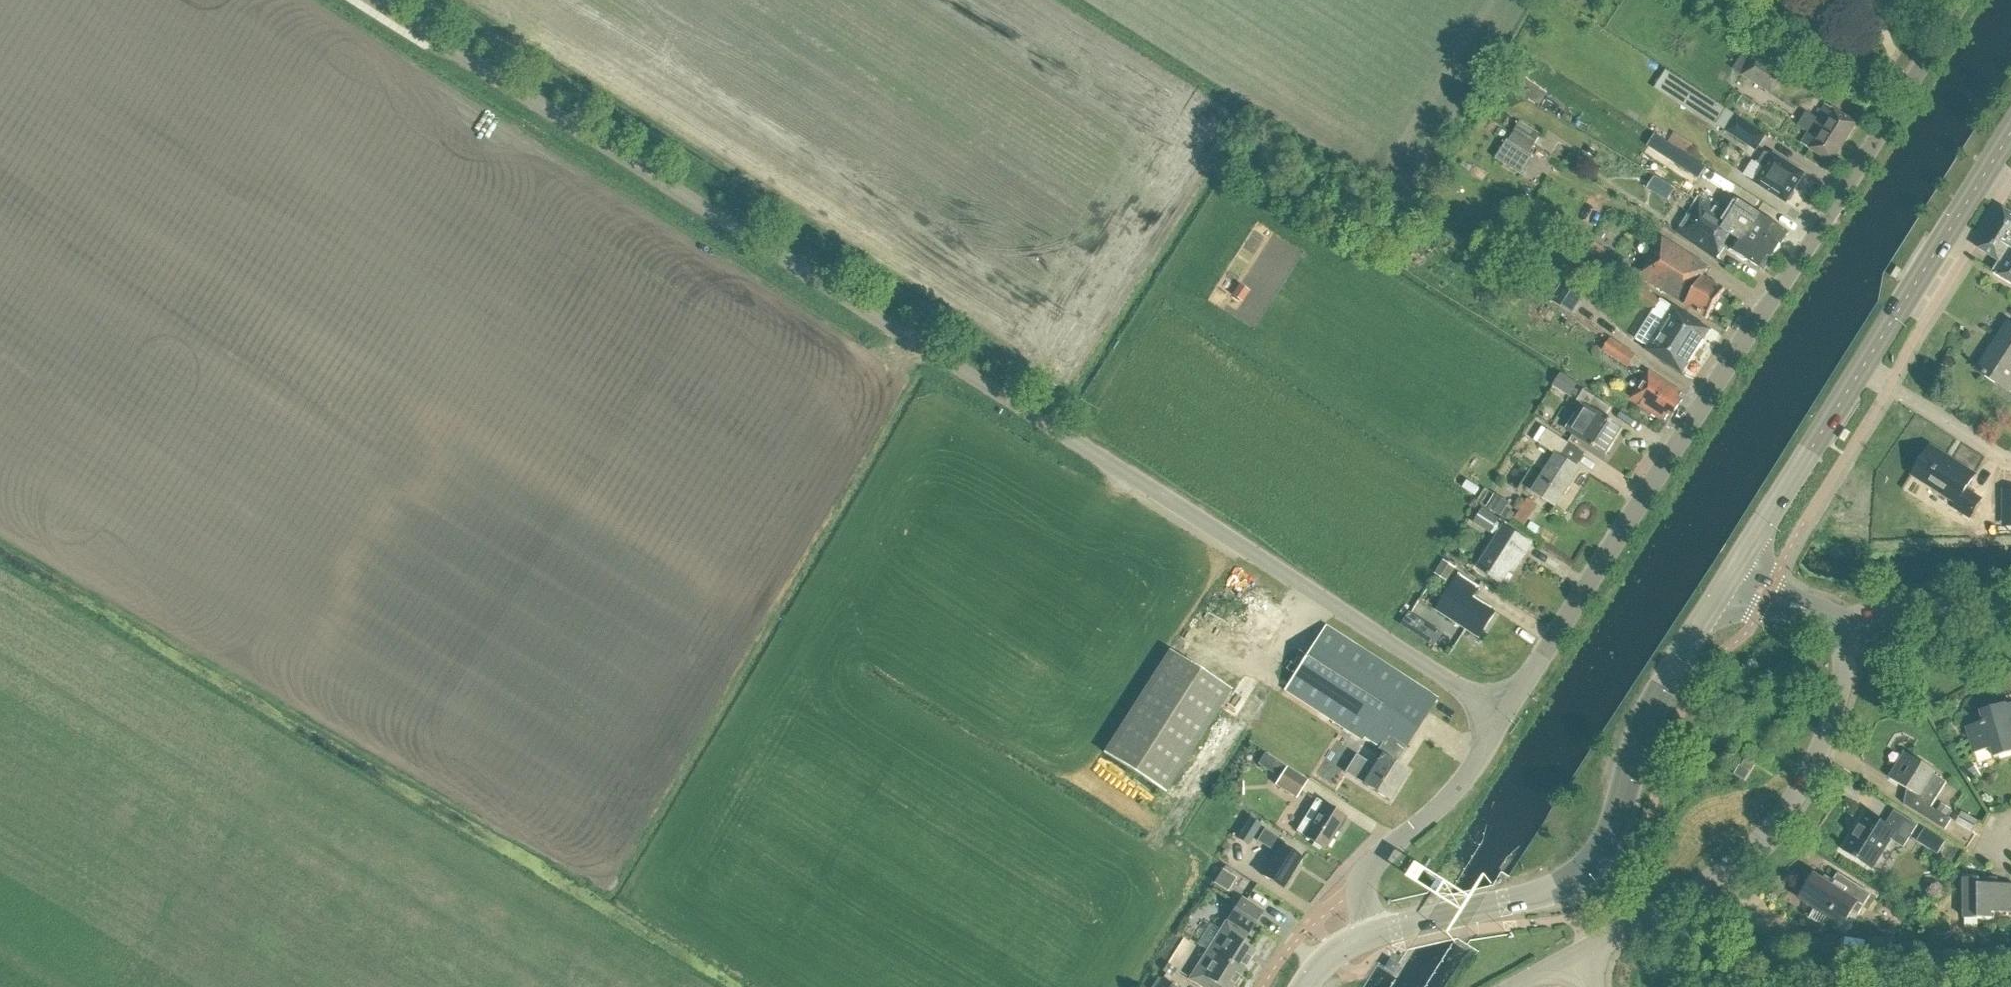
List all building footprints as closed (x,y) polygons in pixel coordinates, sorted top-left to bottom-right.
[(1732,68),(1744,76),(1758,55),(1745,47),(1732,68)] [(1774,97),(1788,75),(1758,55),(1744,76),(1743,77),(1774,97)] [(1729,132),(1738,117),(1668,70),(1655,89),(1717,130),(1720,126),(1729,132)] [(1858,123),(1836,109),(1835,110),(1826,105),(1817,119),(1807,113),(1798,127),(1808,133),(1802,144),(1810,149),(1833,164),(1858,123)] [(1758,151),(1768,136),(1739,118),(1729,132),(1758,151)] [(1520,122),(1514,132),(1535,145),(1541,135),(1520,122)] [(1689,154),(1694,144),(1675,133),(1669,142),(1689,154)] [(1638,134),(1633,143),(1650,153),(1655,145),(1638,134)] [(1523,176),(1534,157),(1508,142),(1497,161),(1523,176)] [(1772,155),(1765,150),(1757,163),(1764,168),(1754,183),(1787,204),(1807,173),(1774,152),(1772,155)] [(1682,151),(1674,163),(1699,179),(1707,167),(1682,151)] [(1768,240),(1780,248),(1789,234),(1754,212),(1741,232),(1738,230),(1739,230),(1723,219),(1726,214),(1701,197),(1689,216),(1723,240),(1727,234),(1743,245),(1745,242),(1756,249),(1763,239),(1766,241),(1768,240)] [(2003,210),(1979,249),(2000,262),(1992,273),(2010,285),(2010,215),(2003,210)] [(1765,272),(1780,248),(1768,240),(1766,241),(1763,239),(1756,249),(1745,242),(1743,245),(1727,234),(1723,240),(1689,216),(1678,233),(1714,257),(1721,247),(1728,252),(1730,249),(1765,272)] [(1664,238),(1640,277),(1707,319),(1726,290),(1705,277),(1710,268),(1708,267),(1709,266),(1664,238)] [(1620,257),(1615,265),(1626,272),(1631,264),(1620,257)] [(1575,317),(1589,294),(1567,280),(1552,303),(1575,317)] [(1656,313),(1664,300),(1642,287),(1634,299),(1656,313)] [(1684,375),(1712,330),(1675,306),(1646,351),(1684,375)] [(2008,323),(1977,370),(2008,390),(2010,385),(2010,326),(2008,323)] [(1631,367),(1639,354),(1611,337),(1603,351),(1631,367)] [(1673,418),(1684,399),(1680,397),(1683,392),(1649,370),(1630,399),(1665,422),(1669,415),(1673,418)] [(1606,456),(1624,429),(1605,417),(1612,407),(1595,396),(1585,389),(1578,399),(1583,403),(1566,430),(1571,433),(1582,440),(1606,456)] [(1570,445),(1544,427),(1535,439),(1556,454),(1532,491),(1558,508),(1583,468),(1579,466),(1587,454),(1571,443),(1570,445)] [(1970,518),(1982,500),(1966,490),(1976,476),(1930,447),(1912,475),(1957,504),(1954,508),(1970,518)] [(1479,465),(1473,490),(1488,494),(1495,469),(1479,465)] [(1494,497),(1488,508),(1502,516),(1507,508),(1508,506),(1494,497)] [(1517,514),(1513,521),(1524,527),(1538,506),(1527,499),(1518,513),(1517,514)] [(1507,508),(1502,516),(1510,522),(1512,520),(1516,514),(1507,508)] [(1482,510),(1474,522),(1490,533),(1498,520),(1482,510)] [(1515,573),(1534,543),(1505,524),(1477,568),(1503,585),(1512,571),(1515,573)] [(1443,563),(1436,574),(1447,581),(1454,571),(1443,563)] [(1480,638),(1496,612),(1474,598),(1482,587),(1461,573),(1437,611),(1480,638)] [(1411,614),(1403,627),(1419,637),(1428,624),(1411,614)] [(1392,763),(1394,764),(1405,747),(1406,748),(1437,699),(1326,626),(1284,690),(1382,753),(1375,764),(1386,771),(1392,763)] [(1167,794),(1232,691),(1170,651),(1104,754),(1167,794)] [(2007,706),(2006,705),(1981,712),(1984,723),(1967,728),(1975,755),(1992,750),(1995,759),(2010,754),(2010,705),(2007,706)] [(1298,799),(1310,779),(1266,753),(1259,764),(1280,777),(1275,785),(1298,799)] [(1947,784),(1934,776),(1936,773),(1906,754),(1890,779),(1912,794),(1905,806),(1944,830),(1951,820),(1947,818),(1937,812),(1931,808),(1947,784)] [(1386,771),(1375,764),(1373,767),(1355,755),(1344,773),(1389,801),(1407,772),(1394,764),(1392,763),(1386,771)] [(1746,782),(1755,766),(1746,760),(1741,767),(1740,766),(1735,775),(1746,782)] [(1972,762),(1962,768),(1971,782),(1980,776),(1972,762)] [(1242,783),(1229,784),(1229,796),(1242,796),(1242,783)] [(1316,799),(1311,808),(1295,832),(1325,850),(1345,818),(1316,799)] [(1942,804),(1937,812),(1947,818),(1952,811),(1942,804)] [(1380,809),(1371,819),(1384,829),(1393,819),(1380,809)] [(1919,826),(1895,811),(1886,825),(1868,814),(1844,852),(1874,870),(1892,841),(1905,849),(1919,826)] [(1249,847),(1263,825),(1252,818),(1238,840),(1249,847)] [(1217,822),(1207,838),(1215,843),(1225,827),(1217,822)] [(1282,889),(1302,859),(1284,847),(1286,843),(1265,830),(1258,842),(1276,853),(1261,876),(1282,889)] [(1939,856),(1947,842),(1926,830),(1918,843),(1939,856)] [(1222,870),(1214,883),(1228,892),(1236,878),(1222,870)] [(1872,895),(1839,874),(1831,886),(1815,876),(1801,898),(1818,908),(1811,919),(1825,928),(1828,924),(1841,932),(1851,916),(1857,920),(1872,895)] [(1992,880),(1965,880),(1965,915),(1965,919),(1979,919),(1993,919),(1993,913),(2010,913),(2010,885),(1992,885),(1992,880)] [(1209,951),(1242,972),(1255,952),(1243,944),(1262,913),(1245,902),(1234,917),(1232,915),(1209,951)] [(1869,968),(1897,967),(1897,940),(1869,940),(1869,968)] [(1242,972),(1209,951),(1190,980),(1202,986),(1232,986),(1242,972)] [(1395,976),(1400,967),(1390,961),(1385,970),(1395,976)] [(1167,965),(1163,972),(1173,978),(1177,971),(1167,965)]
